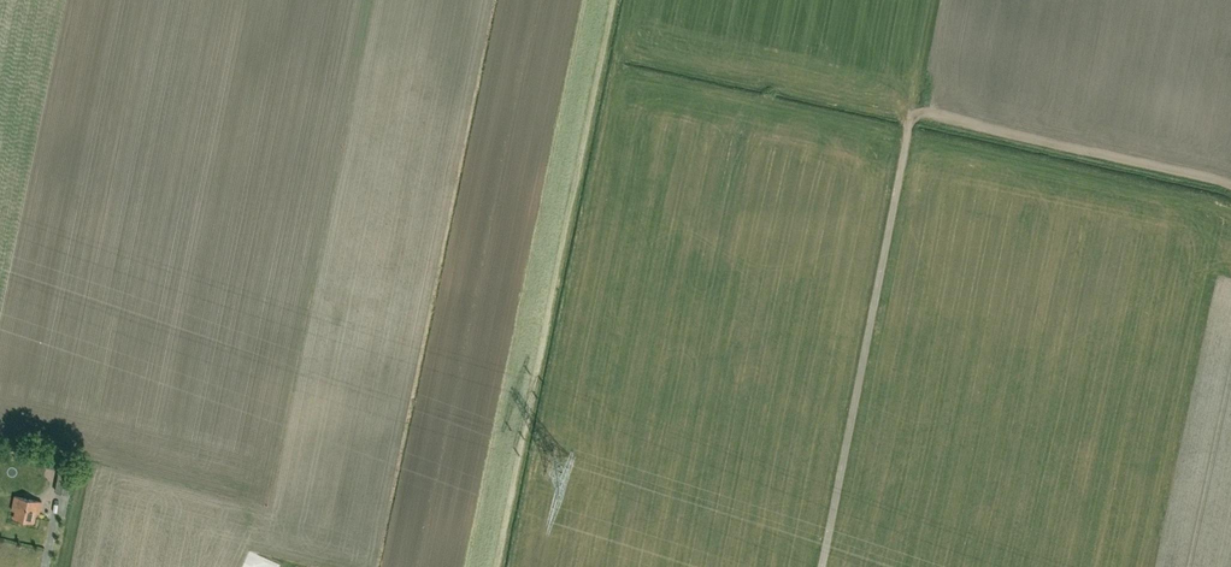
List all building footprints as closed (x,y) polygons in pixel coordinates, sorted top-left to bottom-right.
[(34,522),(36,512),(40,513),(42,501),(14,496),(12,510),(15,511),(14,518),(34,522)]
